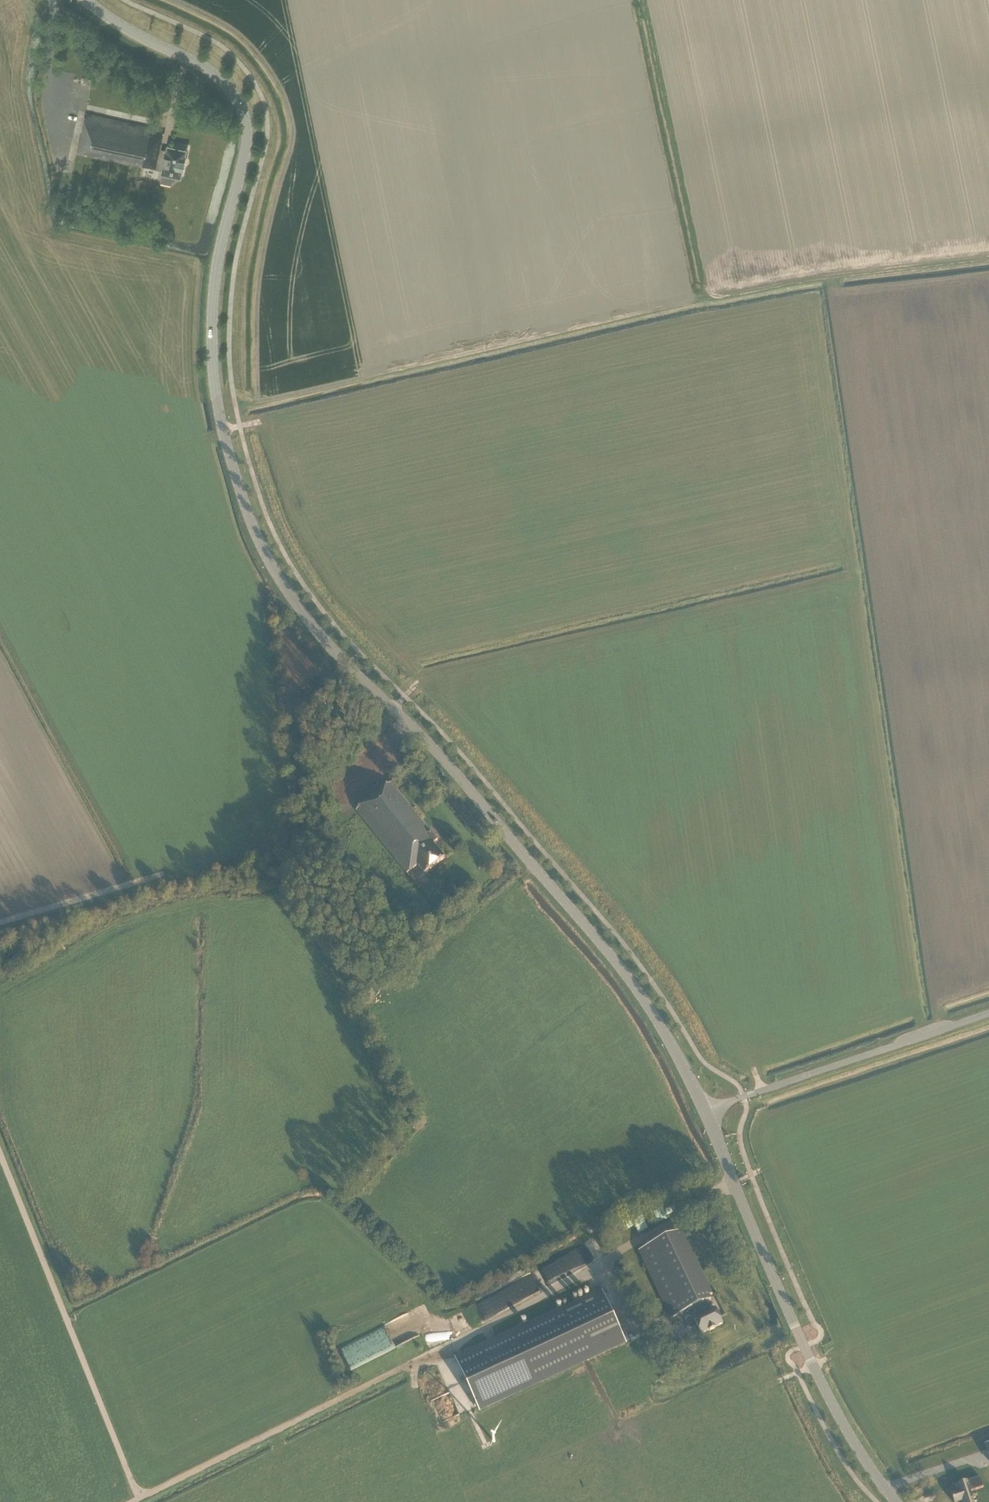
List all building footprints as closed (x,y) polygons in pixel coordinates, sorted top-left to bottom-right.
[(184,164),(185,156),(183,156),(185,145),(167,141),(166,149),(160,148),(163,132),(156,130),(156,128),(85,112),(76,152),(142,165),(142,164),(160,168),(160,171),(162,171),(161,179),(171,181),(173,173),(179,174),(181,163),(184,164)] [(389,784),(355,811),(405,874),(416,866),(423,875),(443,859),(432,845),(436,841),(430,833),(429,834),(389,784)] [(637,1252),(669,1320),(686,1312),(693,1309),(695,1313),(693,1314),(695,1319),(694,1320),(701,1335),(709,1331),(709,1332),(715,1329),(715,1328),(723,1324),(715,1309),(710,1312),(706,1303),(711,1300),(709,1297),(712,1295),(682,1231),(637,1252)] [(625,1343),(601,1292),(455,1358),(478,1410),(479,1412),(626,1345),(625,1343)] [(505,1295),(480,1306),(486,1319),(514,1307),(511,1300),(508,1302),(505,1295)] [(428,1393),(444,1387),(440,1377),(424,1383),(428,1393)] [(950,1494),(952,1501),(972,1501),(969,1493),(982,1488),(979,1478),(966,1482),(952,1487),(954,1493),(950,1494)]
